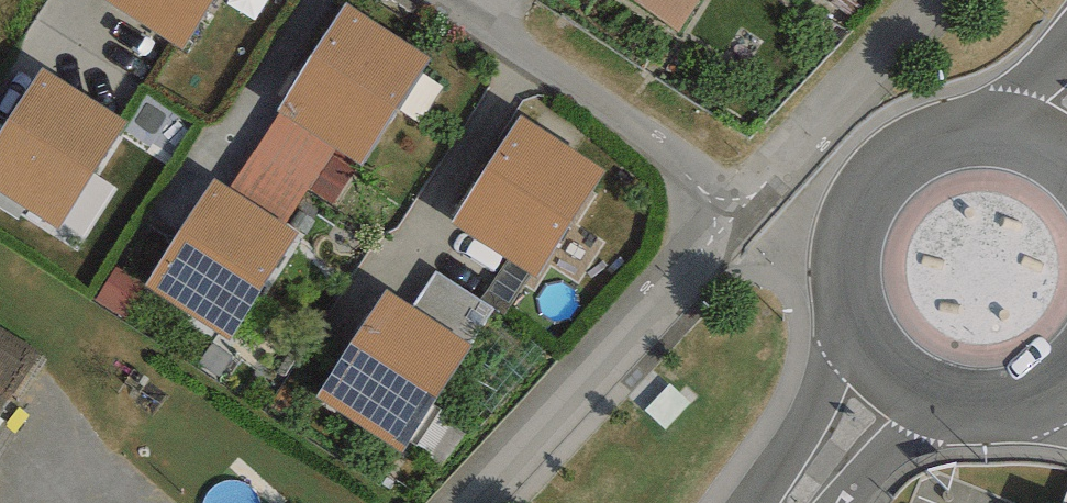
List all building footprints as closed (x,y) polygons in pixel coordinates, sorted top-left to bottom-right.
[(182,48),(212,0),(105,0),(182,48)] [(679,31),(699,0),(630,0),(679,31)] [(431,57),(347,4),(278,111),(280,112),(336,147),(362,164),(431,57)] [(41,69),(0,132),(0,193),(57,229),(126,123),(41,69)] [(280,112),(231,188),(287,224),(336,147),(280,112)] [(521,116),(452,221),(535,276),(605,170),(521,116)] [(231,188),(216,179),(146,286),(228,339),(298,230),(287,224),(231,188)] [(436,271),(413,306),(472,345),(495,310),(436,271)] [(413,306),(387,288),(316,398),(402,453),(472,345),(413,306)]
